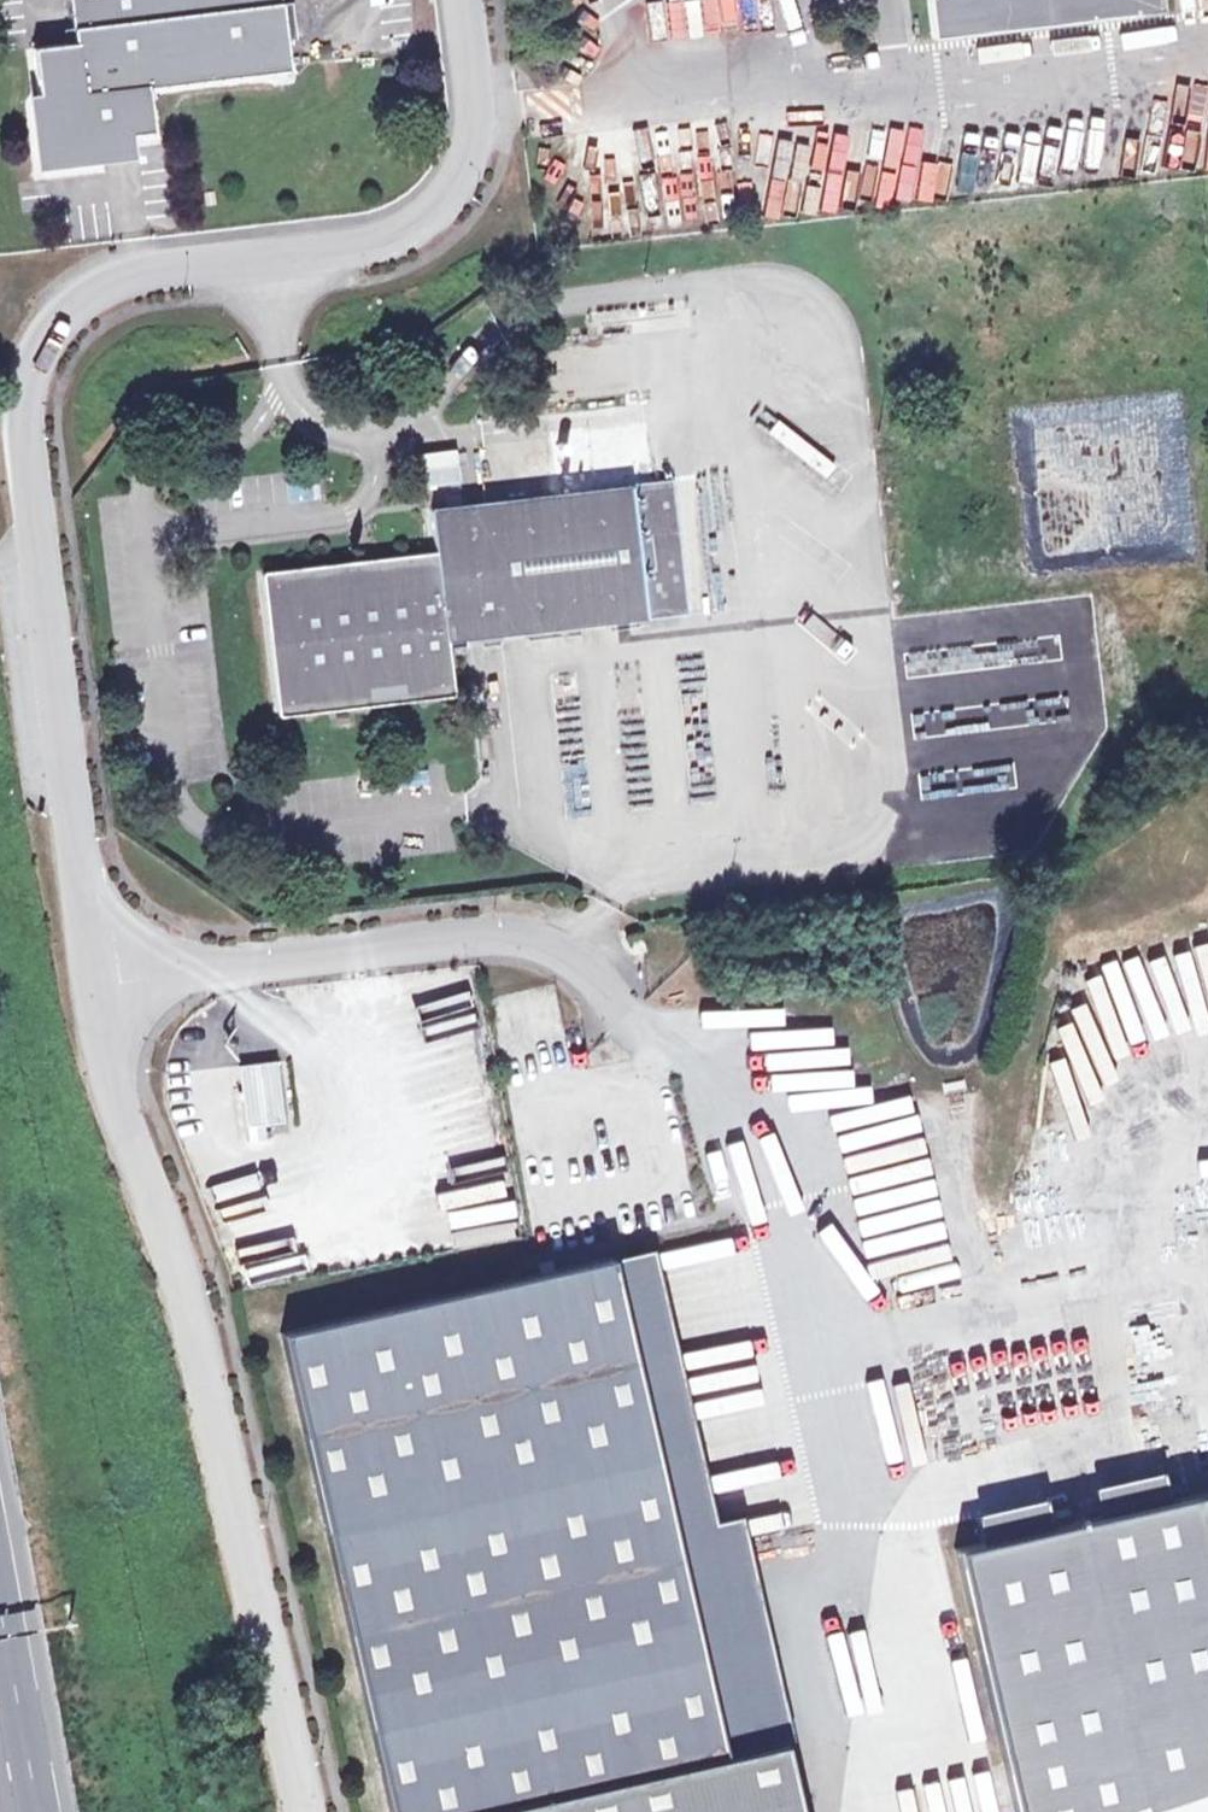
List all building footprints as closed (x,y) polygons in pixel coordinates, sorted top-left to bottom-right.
[(117,135),(144,132),(139,88),(282,72),(274,0),(62,0),(67,42),(25,46),(30,98),(25,99),(25,103),(24,103),(30,163),(90,157),(90,156),(95,155),(92,137),(117,135)] [(1162,0),(916,0),(920,29),(1162,0)] [(1184,21),(1207,17),(1207,0),(1181,0),(1184,21)] [(794,132),(788,175),(822,180),(819,201),(874,209),(881,166),(897,169),(902,137),(834,126),(833,137),(794,132)] [(92,137),(95,155),(95,156),(119,153),(117,135),(92,137)] [(761,207),(766,177),(752,175),(746,204),(761,207)] [(663,470),(622,476),(638,605),(680,600),(663,470)] [(638,605),(622,476),(426,500),(432,550),(261,571),(277,700),(448,678),(442,631),(638,605)] [(622,923),(627,939),(639,935),(634,919),(622,923)] [(272,1054),(236,1059),(244,1118),(280,1113),(272,1054)] [(640,1250),(610,1256),(723,1754),(782,1741),(792,1738),(746,1538),(707,1547),(640,1250)] [(281,1331),(390,1811),(798,1811),(782,1741),(723,1754),(610,1256),(281,1331)] [(954,1547),(1015,1811),(1207,1811),(1207,1490),(954,1547)]
